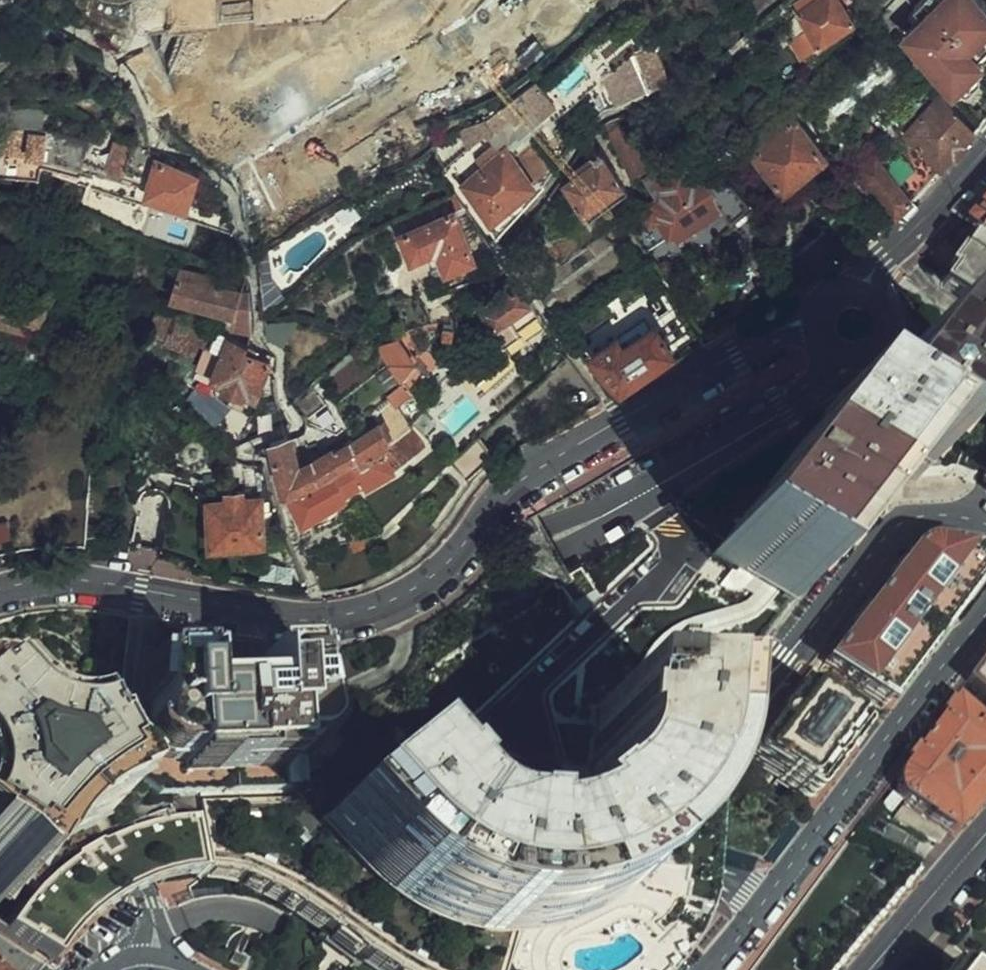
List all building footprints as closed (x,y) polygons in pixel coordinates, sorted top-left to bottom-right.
[(809,27),(821,42),(854,17),(840,0),(819,0),(799,15),(809,27)] [(980,0),(946,0),(907,40),(957,87),(950,95),(982,125),(985,120),(985,6),(980,0)] [(351,30),(346,22),(347,25),(316,41),(319,47),(351,30)] [(805,53),(821,42),(809,27),(794,39),(805,53)] [(643,45),(652,39),(645,29),(636,34),(643,45)] [(655,90),(673,82),(652,44),(635,55),(642,67),(611,84),(623,105),(654,88),(655,90)] [(174,46),(133,68),(148,96),(188,73),(174,46)] [(466,184),(492,216),(507,203),(511,208),(524,198),(520,193),(551,168),(528,140),(530,138),(524,131),(556,102),(538,81),(494,116),(469,126),(463,132),(474,145),(488,133),(496,144),(477,159),(485,169),(466,184)] [(906,128),(944,167),(977,130),(940,94),(906,128)] [(797,106),(790,112),(798,123),(806,117),(797,106)] [(790,112),(787,109),(747,141),(785,189),(825,156),(798,123),(790,112)] [(626,116),(612,123),(605,127),(633,172),(650,162),(626,116)] [(82,160),(87,138),(52,130),(51,135),(35,131),(31,151),(81,165),(82,160)] [(158,152),(159,148),(153,148),(96,136),(95,139),(87,138),(82,160),(123,177),(126,171),(149,179),(158,152)] [(905,144),(883,164),(914,202),(937,176),(905,144)] [(914,202),(883,164),(870,148),(846,167),(865,190),(870,186),(896,218),(914,202)] [(179,164),(181,159),(158,152),(149,179),(148,185),(190,199),(199,171),(179,164)] [(564,185),(590,220),(629,192),(601,153),(594,158),(597,162),(564,185)] [(737,185),(714,172),(699,169),(692,174),(683,163),(655,180),(663,194),(661,200),(655,205),(665,219),(672,229),(674,228),(677,231),(718,201),(727,211),(749,195),(737,185)] [(456,213),(467,208),(456,193),(396,226),(415,258),(428,252),(435,264),(447,259),(450,265),(477,251),(456,213)] [(985,231),(985,198),(969,217),(985,231)] [(980,244),(939,301),(985,334),(985,248),(980,244)] [(641,255),(626,265),(631,272),(646,262),(641,255)] [(231,322),(253,325),(249,292),(201,277),(200,274),(192,271),(192,274),(191,290),(195,292),(193,301),(232,313),(231,322)] [(512,319),(533,306),(515,278),(478,304),(497,331),(461,363),(479,384),(513,354),(506,343),(520,333),(519,330),(512,319)] [(26,328),(30,316),(42,320),(47,302),(0,289),(0,321),(26,328)] [(74,311),(47,300),(47,302),(42,320),(83,332),(74,311)] [(222,330),(161,302),(150,326),(170,335),(175,324),(204,337),(198,352),(212,357),(222,330)] [(519,330),(540,315),(533,306),(512,319),(519,330)] [(595,353),(597,356),(665,334),(659,326),(653,325),(646,330),(640,321),(595,353)] [(257,353),(260,347),(250,343),(232,334),(216,373),(227,379),(226,381),(245,390),(247,386),(257,391),(271,359),(257,353)] [(831,408),(714,555),(794,628),(908,472),(945,497),(985,438),(985,391),(920,339),(860,423),(831,408)] [(382,345),(406,385),(410,390),(425,377),(399,341),(382,345)] [(400,404),(413,395),(410,390),(406,385),(392,394),(400,404)] [(287,492),(291,490),(339,467),(387,445),(393,442),(386,431),(389,427),(385,420),(336,449),(300,466),(290,435),(273,442),(276,453),(287,492)] [(414,426),(393,442),(387,445),(401,459),(406,464),(431,443),(414,426)] [(488,453),(476,440),(451,463),(469,480),(477,473),(488,453)] [(387,445),(339,467),(353,490),(367,483),(369,485),(398,470),(395,463),(401,459),(387,445)] [(8,552),(26,549),(44,546),(62,544),(80,543),(88,543),(90,451),(20,457),(0,454),(0,555),(8,552)] [(968,475),(985,493),(985,458),(968,475)] [(248,489),(269,484),(263,463),(250,460),(245,469),(248,489)] [(337,503),(335,499),(353,490),(339,467),(291,490),(305,519),(311,516),(337,503)] [(263,547),(281,547),(281,537),(265,538),(263,493),(243,495),(243,487),(228,488),(229,495),(210,496),(212,541),(262,539),(263,547)] [(811,662),(885,715),(985,582),(985,557),(968,543),(942,534),(921,536),(811,662)] [(966,679),(985,697),(985,652),(966,679)] [(634,699),(653,702),(658,671),(639,668),(634,699)] [(864,738),(801,688),(731,777),(794,827),(864,738)] [(955,698),(901,767),(899,782),(904,796),(952,831),(985,793),(985,727),(955,698)] [(197,709),(140,713),(140,782),(151,803),(174,810),(206,810),(294,805),(320,802),(327,779),(323,748),(316,702),(254,703),(258,746),(201,746),(197,709)] [(701,725),(603,712),(597,796),(573,830),(530,867),(472,864),(434,840),(379,779),(303,844),(346,907),(407,952),(490,969),(619,969),(676,905),(697,815),(701,725)] [(13,898),(53,861),(74,847),(96,833),(44,753),(19,762),(0,756),(0,917),(13,898)] [(407,952),(346,907),(303,844),(274,827),(230,819),(188,824),(193,881),(232,886),(270,901),(319,945),(360,969),(490,969),(407,952)] [(3,935),(50,969),(86,928),(133,898),(193,881),(188,824),(120,834),(82,857),(74,847),(53,861),(13,898),(26,907),(3,935)] [(942,952),(928,969),(965,969),(942,952)]
